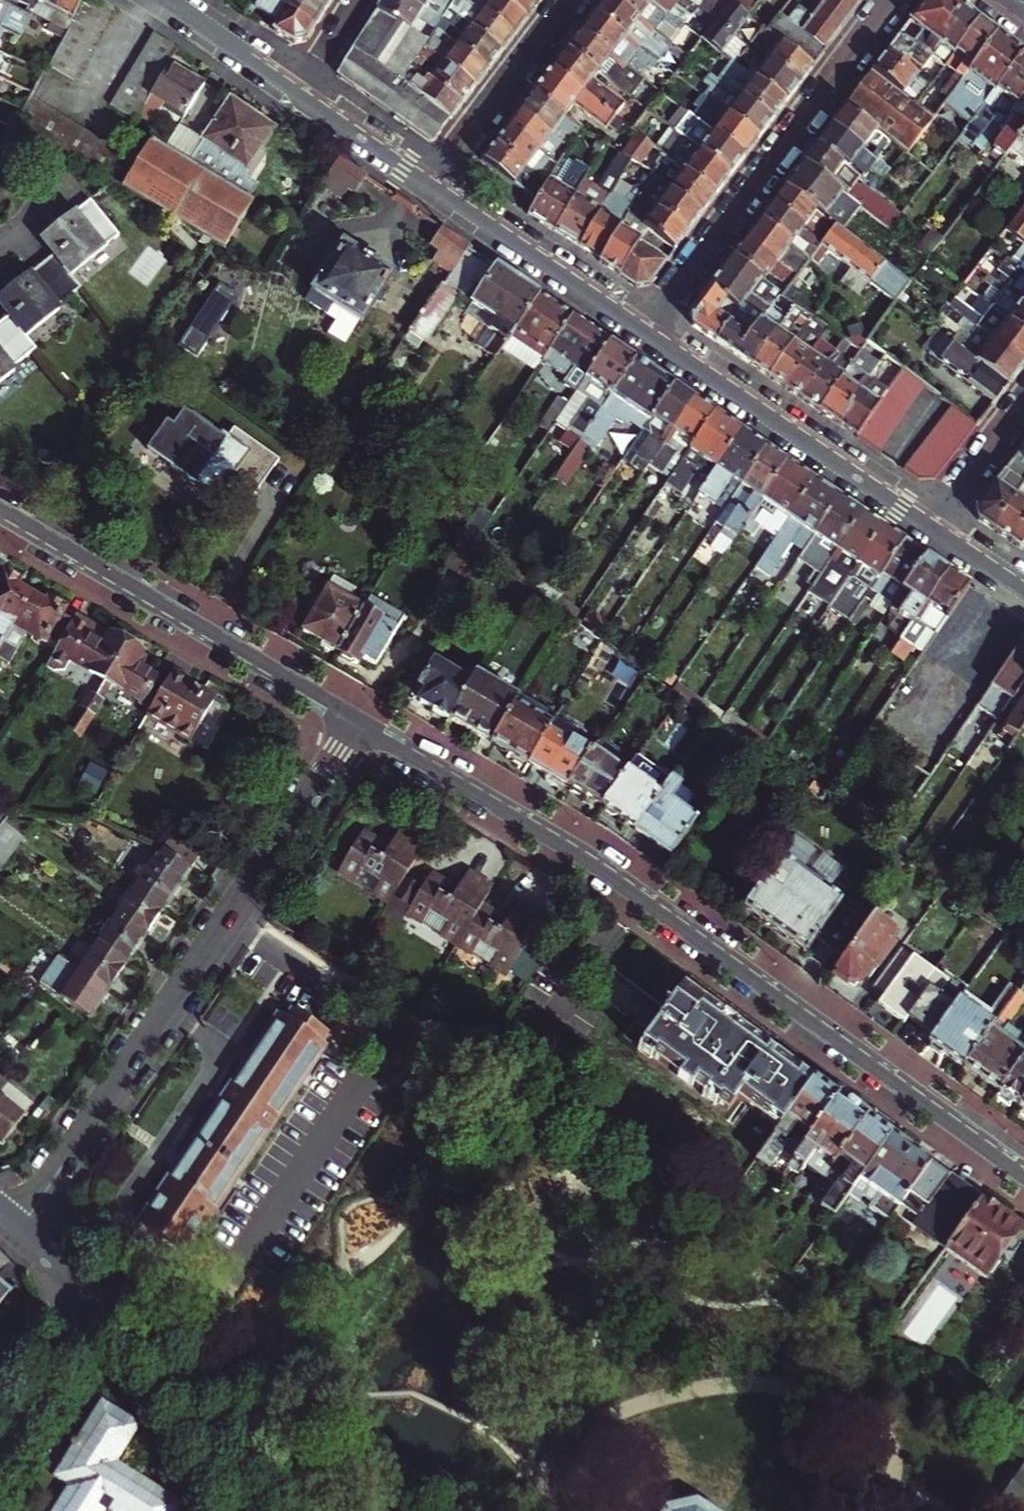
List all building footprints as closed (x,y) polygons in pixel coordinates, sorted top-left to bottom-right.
[(54,0),(33,0),(29,7),(28,9),(44,20),(54,0)] [(101,0),(76,0),(61,31),(44,63),(66,77),(80,54),(74,50),(101,0)] [(44,20),(61,31),(76,0),(54,0),(44,20)] [(74,50),(80,54),(109,5),(102,0),(101,0),(74,50)] [(223,1),(244,14),(254,0),(223,0),(223,1)] [(272,1),(270,0),(254,0),(244,14),(249,17),(255,9),(279,24),(274,32),(295,45),(306,42),(314,28),(272,1)] [(272,1),(314,28),(325,11),(307,0),(273,0),(272,1)] [(325,11),(332,0),(307,0),(325,11)] [(377,12),(411,33),(417,24),(433,34),(434,32),(437,28),(440,23),(441,22),(424,12),(404,0),(384,0),(377,12)] [(448,0),(404,0),(424,12),(430,3),(446,13),(448,11),(453,3),(448,0)] [(481,9),(477,14),(461,1),(461,0),(454,0),(453,3),(448,11),(459,19),(469,26),(502,51),(515,34),(481,9)] [(487,1),(481,9),(515,34),(528,17),(505,0),(486,0),(487,1)] [(528,17),(540,2),(538,0),(505,0),(528,17)] [(593,14),(658,64),(667,52),(683,65),(688,58),(656,33),(612,0),(604,0),(593,14)] [(650,0),(612,0),(656,33),(662,24),(675,34),(677,31),(681,34),(678,38),(694,50),(695,48),(702,40),(669,15),(650,0)] [(686,0),(650,0),(669,15),(676,6),(689,16),(691,13),(711,28),(715,22),(698,9),(686,0)] [(698,9),(705,0),(722,13),(729,4),(724,0),(686,0),(698,9)] [(798,9),(812,20),(817,12),(825,1),(826,0),(805,0),(798,9)] [(846,0),(826,0),(825,1),(849,19),(857,9),(846,0)] [(857,9),(864,0),(846,0),(857,9)] [(886,54),(917,78),(931,59),(926,56),(961,7),(951,0),(927,0),(886,54)] [(0,1),(0,28),(2,29),(15,35),(21,24),(2,15),(7,5),(3,2),(0,1)] [(825,1),(817,12),(841,30),(849,19),(825,1)] [(727,48),(749,19),(747,18),(729,4),(722,13),(715,22),(711,28),(702,40),(722,55),(727,48)] [(980,21),(961,7),(926,56),(931,59),(940,66),(944,69),(946,67),(980,21)] [(440,23),(446,28),(450,31),(459,19),(448,11),(446,13),(441,22),(440,23)] [(420,56),(425,47),(428,43),(411,33),(377,12),(340,71),(340,77),(432,143),(451,119),(406,85),(403,83),(410,72),(413,67),(420,56)] [(812,20),(809,22),(833,41),(841,30),(817,12),(812,20)] [(658,64),(593,14),(580,31),(639,77),(648,65),(670,82),(674,76),(658,64)] [(779,17),(768,33),(812,68),(824,52),(801,34),(779,17)] [(948,100),(997,34),(980,21),(946,67),(956,74),(943,91),(946,93),(943,97),(948,100)] [(801,34),(824,52),(833,41),(809,22),(801,34)] [(443,32),(446,28),(440,23),(437,28),(443,32)] [(469,26),(456,42),(490,67),(502,51),(469,26)] [(762,29),(759,27),(747,43),(750,45),(762,29)] [(440,36),(443,32),(437,28),(434,32),(440,36)] [(773,54),(768,59),(800,84),(812,68),(768,33),(762,29),(750,45),(755,49),(759,43),(773,54)] [(443,39),(440,36),(434,32),(433,34),(428,43),(425,47),(433,52),(443,39)] [(145,95),(166,61),(174,48),(151,33),(122,80),(145,95)] [(984,86),(994,93),(1023,54),(997,34),(948,100),(934,119),(928,128),(947,142),(966,118),(962,115),(984,86)] [(722,55),(702,40),(695,48),(715,64),(722,55)] [(490,67),(456,42),(443,60),(476,85),(490,67)] [(429,79),(462,104),(476,85),(443,60),(433,52),(425,47),(420,56),(413,67),(417,70),(425,60),(436,69),(432,75),(429,79)] [(800,84),(768,59),(765,64),(742,47),(736,55),(731,62),(735,66),(740,59),(754,69),(749,76),(785,104),(800,84)] [(722,55),(731,62),(736,55),(727,48),(722,55)] [(592,83),(598,75),(566,50),(551,69),(614,118),(624,108),(592,83)] [(886,54),(873,72),(917,106),(930,88),(925,84),(922,88),(915,83),(917,78),(886,54)] [(1023,95),(1023,55),(1023,54),(994,93),(972,122),(958,140),(980,154),(1000,127),(1023,95)] [(145,95),(135,111),(148,119),(158,103),(179,117),(200,83),(166,61),(145,95)] [(723,72),(734,80),(745,89),(739,97),(772,122),(785,104),(749,76),(735,66),(731,62),(723,72)] [(614,118),(551,69),(533,92),(564,117),(572,106),(604,131),(614,118)] [(426,70),(422,74),(429,79),(432,75),(426,70)] [(758,140),(772,122),(739,97),(728,88),(705,70),(698,79),(710,88),(709,91),(731,108),(726,115),(758,140)] [(917,106),(873,72),(846,108),(878,132),(885,138),(892,143),(905,153),(907,155),(928,128),(934,119),(917,106)] [(411,77),(406,85),(451,119),(462,104),(429,79),(425,84),(415,76),(411,77)] [(145,95),(122,80),(106,105),(130,120),(135,111),(145,95)] [(745,89),(734,80),(728,88),(739,97),(745,89)] [(972,122),(994,93),(984,86),(962,115),(966,118),(972,122)] [(731,108),(709,91),(703,98),(726,115),(731,108)] [(564,117),(533,92),(519,111),(551,136),(557,127),(573,139),(579,128),(564,117)] [(112,150),(28,95),(14,121),(97,174),(112,150)] [(1023,131),(1023,95),(1000,127),(1006,132),(996,144),(999,146),(995,151),(1004,158),(1010,151),(1023,131)] [(695,107),(700,110),(718,125),(712,133),(745,157),(758,140),(726,115),(703,98),(702,97),(695,107)] [(240,175),(272,126),(232,99),(203,141),(228,157),(223,165),(240,175)] [(624,126),(632,132),(647,112),(639,106),(624,126)] [(878,132),(846,108),(832,126),(864,150),(878,132)] [(699,152),(730,176),(745,157),(712,133),(694,118),(682,109),(676,117),(683,122),(675,133),(699,152)] [(718,125),(700,110),(694,118),(712,133),(718,125)] [(519,111),(507,127),(538,152),(550,160),(551,162),(556,166),(560,160),(549,152),(558,141),(551,136),(519,111)] [(623,125),(617,121),(613,127),(618,131),(623,125)] [(864,150),(832,126),(818,145),(849,170),(856,161),(864,150)] [(538,152),(507,127),(494,143),(526,168),(535,175),(537,177),(550,160),(538,152)] [(1010,151),(1023,161),(1023,131),(1010,151)] [(695,156),(699,152),(675,133),(671,138),(695,156)] [(621,155),(639,166),(652,148),(636,135),(621,155)] [(674,154),(669,161),(715,196),(730,176),(699,152),(695,156),(671,138),(665,147),(674,154)] [(885,138),(871,156),(878,161),(892,143),(885,138)] [(193,168),(185,164),(146,140),(119,186),(221,245),(247,201),(193,168)] [(526,168),(494,143),(482,160),(535,201),(539,196),(526,186),(535,175),(526,168)] [(849,170),(818,145),(803,164),(878,221),(885,211),(854,188),(861,179),(849,170)] [(665,173),(658,182),(701,215),(715,196),(669,161),(659,153),(652,163),(665,173)] [(878,161),(871,156),(868,160),(875,166),(878,161)] [(189,157),(185,164),(193,168),(197,162),(189,157)] [(335,157),(318,184),(336,195),(343,184),(352,190),(362,175),(335,157)] [(863,166),(856,161),(849,170),(861,179),(864,181),(867,176),(872,169),(875,166),(868,160),(863,166)] [(553,231),(579,187),(589,170),(575,163),(561,186),(549,179),(539,196),(535,201),(527,215),(553,231)] [(817,213),(825,219),(833,208),(874,240),(885,227),(878,221),(803,164),(785,188),(817,213)] [(872,169),(867,176),(871,180),(876,172),(872,169)] [(593,196),(579,187),(553,231),(579,246),(599,212),(618,179),(607,173),(593,196)] [(661,202),(655,209),(687,234),(701,215),(658,182),(650,176),(643,188),(661,202)] [(805,229),(817,213),(785,188),(773,204),(805,229)] [(630,190),(627,196),(635,202),(638,196),(630,190)] [(612,220),(599,212),(579,246),(601,260),(628,215),(635,202),(627,196),(612,220)] [(687,234),(655,209),(638,196),(635,202),(628,215),(648,231),(674,251),(687,234)] [(62,219),(38,238),(51,254),(66,272),(115,232),(88,198),(62,219)] [(760,221),(793,245),(811,259),(823,244),(818,240),(812,235),(805,229),(773,204),(760,221)] [(1006,232),(1021,243),(1023,245),(1023,207),(1006,232)] [(818,228),(825,219),(817,213),(805,229),(812,235),(818,228)] [(648,231),(628,215),(601,260),(600,262),(634,286),(649,284),(666,261),(641,242),(648,231)] [(825,219),(818,228),(824,233),(818,240),(823,244),(836,227),(825,219)] [(793,245),(760,221),(758,224),(746,240),(778,265),(783,259),(797,269),(792,276),(796,280),(808,264),(790,250),(793,245)] [(464,244),(440,227),(429,243),(437,248),(430,259),(447,270),(464,244)] [(819,265),(821,263),(828,253),(853,272),(867,251),(836,227),(823,244),(811,259),(819,265)] [(388,274),(329,236),(305,273),(317,280),(311,288),(315,291),(310,298),(326,309),(331,301),(359,319),(388,274)] [(778,265),(746,240),(733,257),(766,281),(771,274),(785,285),(780,292),(785,295),(796,280),(792,276),(778,265)] [(1023,262),(1023,245),(1021,243),(1013,254),(1023,262)] [(867,251),(853,272),(870,285),(884,264),(867,251)] [(991,251),(984,261),(991,266),(999,256),(991,251)] [(0,295),(0,306),(6,314),(23,334),(56,307),(54,305),(77,286),(66,272),(51,254),(22,277),(0,295)] [(492,355),(499,345),(535,291),(480,254),(475,262),(487,270),(478,284),(484,289),(487,285),(502,295),(496,305),(504,310),(480,346),(492,355)] [(780,292),(766,281),(733,257),(721,273),(751,294),(755,288),(769,298),(765,304),(770,307),(776,297),(780,292)] [(1007,291),(1023,304),(1023,276),(1021,273),(1005,262),(997,272),(1012,284),(1007,291)] [(796,304),(802,308),(814,290),(803,281),(813,267),(808,264),(796,280),(785,295),(796,304)] [(870,285),(875,288),(888,298),(898,284),(906,290),(910,284),(884,264),(870,285)] [(709,289),(727,301),(739,310),(744,303),(758,313),(754,320),(759,323),(770,307),(765,304),(751,294),(721,273),(709,289)] [(457,292),(440,280),(401,339),(416,348),(421,340),(424,342),(457,292)] [(1006,321),(1023,334),(1023,304),(1007,291),(1005,290),(1001,296),(997,293),(1001,287),(996,283),(982,302),(1006,321)] [(1005,290),(1001,287),(997,293),(1001,296),(1005,290)] [(888,298),(875,288),(864,303),(885,318),(895,304),(888,298)] [(717,315),(727,301),(709,289),(691,313),(692,326),(716,343),(730,324),(717,315)] [(812,316),(818,320),(831,302),(814,290),(802,308),(812,316)] [(533,368),(546,348),(568,314),(535,291),(499,345),(533,368)] [(780,292),(776,297),(792,309),(796,304),(785,295),(780,292)] [(948,294),(941,303),(946,306),(966,322),(973,314),(948,294)] [(739,310),(727,301),(717,315),(730,324),(736,315),(739,310)] [(828,327),(834,332),(847,314),(831,302),(818,320),(828,327)] [(973,314),(966,322),(991,341),(1006,321),(982,302),(973,314)] [(885,318),(864,303),(853,318),(865,327),(874,333),(885,318)] [(800,320),(806,325),(812,316),(802,308),(796,304),(792,309),(786,318),(752,368),(769,379),(793,344),(786,339),(800,320)] [(966,322),(946,306),(939,315),(960,331),(966,322)] [(736,356),(752,368),(786,318),(770,307),(759,323),(736,356)] [(742,333),(730,324),(716,343),(736,356),(759,323),(754,320),(739,310),(736,315),(748,324),(742,333)] [(14,368),(12,366),(34,348),(23,334),(6,314),(0,319),(0,379),(14,368)] [(555,417),(572,390),(606,339),(568,314),(546,348),(553,352),(545,364),(569,379),(545,410),(555,417)] [(852,345),(865,327),(853,318),(847,314),(834,332),(844,340),(850,344),(852,345)] [(806,325),(822,336),(828,327),(818,320),(812,316),(806,325)] [(991,341),(1021,365),(1023,361),(1023,334),(1006,321),(991,341)] [(974,361),(991,341),(966,322),(960,331),(950,343),(974,361)] [(806,325),(801,332),(817,343),(822,336),(806,325)] [(785,390),(802,402),(836,352),(844,340),(834,332),(828,327),(822,336),(817,343),(785,390)] [(950,343),(932,329),(918,346),(992,403),(1006,385),(974,361),(950,343)] [(793,344),(769,379),(785,390),(817,343),(801,332),(793,344)] [(576,438),(631,356),(606,339),(572,390),(584,398),(563,429),(576,438)] [(844,340),(836,352),(845,359),(850,351),(846,348),(850,344),(844,340)] [(1021,365),(991,341),(974,361),(1006,385),(1021,365)] [(866,343),(860,351),(871,359),(868,364),(875,369),(884,357),(866,343)] [(836,352),(802,402),(819,413),(840,380),(849,366),(851,363),(845,359),(836,352)] [(639,426),(668,382),(631,356),(576,438),(586,445),(589,440),(595,444),(612,418),(617,421),(626,420),(637,428),(639,426)] [(868,380),(860,393),(878,405),(887,392),(877,385),(886,371),(896,378),(901,370),(884,357),(875,369),(868,380)] [(868,364),(861,375),(868,380),(875,369),(868,364)] [(860,393),(868,380),(861,375),(849,366),(840,380),(860,393)] [(838,426),(860,393),(840,380),(819,413),(838,426)] [(689,396),(668,382),(639,426),(647,431),(633,453),(634,454),(629,463),(632,465),(627,473),(634,478),(643,465),(689,396)] [(555,417),(552,421),(563,429),(584,398),(572,390),(555,417)] [(878,405),(860,393),(838,426),(856,439),(878,405)] [(678,459),(710,410),(689,396),(643,465),(651,471),(654,468),(659,471),(671,454),(678,459)] [(228,483),(223,480),(228,473),(233,476),(256,492),(279,460),(234,427),(226,439),(221,436),(223,433),(192,411),(190,414),(184,410),(173,425),(166,420),(148,448),(170,466),(171,465),(194,483),(191,486),(214,502),(228,483)] [(693,468),(705,476),(737,428),(710,410),(678,459),(666,476),(662,481),(677,491),(693,468)] [(647,431),(639,426),(637,428),(624,448),(633,453),(647,431)] [(725,499),(762,445),(737,428),(705,476),(695,491),(719,508),(725,499)] [(576,438),(551,474),(562,481),(586,445),(576,438)] [(1015,455),(1023,462),(1023,444),(1015,455)] [(732,534),(738,525),(782,459),(762,445),(725,499),(733,505),(720,525),(732,534)] [(666,476),(678,459),(671,454),(659,471),(666,476)] [(1015,496),(1006,490),(1023,464),(1023,462),(1015,455),(975,508),(977,520),(992,530),(1015,496)] [(772,506),(785,515),(810,478),(782,459),(738,525),(749,532),(757,520),(752,516),(759,506),(768,512),(772,506)] [(223,480),(228,483),(233,476),(228,473),(223,480)] [(788,541),(799,548),(835,495),(810,478),(785,515),(753,563),(766,573),(788,541)] [(1015,496),(992,530),(1010,542),(1023,522),(1023,482),(1015,496)] [(809,583),(858,511),(835,495),(799,548),(799,549),(813,559),(800,577),(809,583)] [(733,505),(725,499),(719,508),(711,520),(720,525),(733,505)] [(490,514),(476,504),(456,538),(459,540),(443,566),(468,581),(484,555),(469,545),(490,514)] [(824,605),(846,572),(878,524),(858,511),(809,583),(803,591),(824,605)] [(1010,542),(1023,552),(1023,522),(1010,542)] [(870,580),(898,538),(878,524),(846,572),(824,605),(823,606),(843,620),(850,609),(870,580)] [(889,577),(899,583),(920,553),(898,538),(870,580),(850,609),(856,613),(872,590),(878,594),(889,577)] [(909,621),(944,569),(920,553),(899,583),(887,601),(884,605),(909,621)] [(922,625),(931,630),(963,583),(944,569),(909,621),(888,651),(899,659),(922,625)] [(27,592),(13,584),(16,579),(0,570),(0,638),(27,592)] [(878,594),(887,601),(899,583),(889,577),(878,594)] [(333,648),(336,650),(361,607),(326,587),(322,594),(319,591),(302,619),(306,622),(301,630),(331,651),(333,648)] [(49,658),(72,619),(57,610),(60,605),(44,595),(40,600),(27,592),(0,638),(0,658),(1,659),(8,647),(12,649),(23,631),(45,644),(40,652),(49,658)] [(361,607),(336,650),(339,657),(354,661),(358,655),(373,664),(394,629),(399,616),(367,597),(361,607)] [(49,658),(44,665),(53,671),(59,670),(67,659),(101,679),(123,643),(75,614),(72,619),(49,658)] [(1023,670),(1023,626),(1000,662),(1020,676),(1023,670)] [(133,703),(145,710),(162,682),(136,667),(143,655),(123,643),(101,679),(91,695),(83,709),(69,733),(75,737),(107,683),(135,700),(133,703)] [(447,716),(468,680),(431,659),(417,682),(423,686),(416,698),(447,716)] [(185,679),(169,669),(162,682),(145,710),(143,714),(202,749),(217,724),(213,722),(218,713),(217,713),(222,706),(210,699),(210,697),(183,681),(185,679)] [(468,680),(447,716),(489,741),(515,697),(516,696),(473,670),(468,680)] [(83,709),(91,695),(85,692),(77,705),(83,709)] [(1022,696),(1018,697),(999,724),(1005,729),(999,743),(1003,745),(1023,715),(1023,693),(1022,696)] [(489,741),(527,763),(549,724),(541,719),(543,715),(515,697),(489,741)] [(720,714),(698,697),(692,706),(714,722),(720,714)] [(527,763),(565,785),(592,746),(584,741),(583,744),(568,736),(574,727),(554,715),(549,724),(527,763)] [(599,806),(600,803),(624,769),(592,746),(565,785),(599,806)] [(600,803),(632,827),(662,785),(629,761),(624,769),(600,803)] [(632,827),(668,853),(699,810),(684,799),(687,795),(667,777),(662,785),(632,827)] [(1,821),(0,822),(0,845),(10,853),(25,834),(1,821)] [(160,845),(189,864),(200,849),(168,829),(158,843),(160,845)] [(401,878),(422,844),(397,829),(385,849),(360,833),(336,873),(385,903),(401,878)] [(864,923),(818,888),(817,879),(808,873),(801,876),(794,870),(809,850),(789,835),(739,904),(802,949),(811,936),(841,957),(864,923)] [(0,845),(0,865),(10,853),(0,845)] [(161,905),(189,864),(160,845),(150,860),(148,859),(131,884),(161,905)] [(401,878),(385,903),(452,945),(477,905),(489,885),(464,870),(452,890),(427,874),(418,889),(401,878)] [(113,911),(143,932),(161,905),(131,884),(113,911)] [(477,905),(452,945),(503,976),(540,916),(514,900),(502,920),(477,905)] [(143,932),(113,911),(94,938),(124,959),(143,932)] [(891,929),(870,914),(864,923),(841,957),(831,970),(852,985),(871,960),(875,963),(891,941),(885,937),(891,929)] [(124,959),(94,938),(76,965),(105,986),(124,959)] [(921,983),(931,968),(898,944),(869,986),(880,994),(888,999),(882,1007),(900,1021),(904,1016),(925,987),(921,983)] [(105,986),(76,965),(56,995),(85,1015),(105,986)] [(962,989),(931,968),(921,983),(925,987),(904,1016),(916,1024),(919,1019),(933,1029),(958,995),(962,989)] [(776,1127),(810,1079),(681,986),(650,1029),(633,1017),(621,1034),(727,1111),(736,1099),(776,1127)] [(1010,995),(961,1063),(996,1088),(1023,1049),(1023,1047),(1000,1029),(1022,999),(1022,993),(1015,988),(1010,995)] [(961,1063),(1010,995),(1002,989),(988,1008),(991,1010),(987,1016),(958,995),(933,1029),(927,1037),(926,1038),(961,1063)] [(875,1002),(882,1007),(888,999),(880,994),(875,1002)] [(292,1010),(286,1020),(294,1026),(301,1016),(292,1010)] [(278,1014),(138,1219),(137,1220),(183,1251),(323,1044),(317,1040),(322,1031),(301,1016),(294,1026),(286,1020),(278,1014)] [(916,1024),(913,1027),(927,1037),(933,1029),(919,1019),(916,1024)] [(1023,1093),(1023,1049),(996,1088),(998,1090),(995,1094),(1008,1104),(1011,1099),(1017,1103),(1023,1093)] [(520,1076),(519,1073),(517,1070),(514,1068),(511,1069),(508,1071),(506,1074),(507,1078),(509,1080),(512,1082),(515,1082),(518,1079),(520,1076)] [(0,1139),(31,1098),(7,1079),(0,1088),(0,1139)] [(836,1097),(810,1079),(776,1127),(753,1159),(767,1168),(782,1147),(794,1156),(836,1097)] [(836,1097),(794,1156),(786,1166),(796,1174),(802,1165),(820,1178),(821,1176),(864,1117),(836,1097)] [(888,1135),(864,1117),(821,1176),(834,1184),(818,1205),(831,1214),(850,1188),(888,1135)] [(888,1135),(850,1188),(871,1202),(871,1212),(878,1217),(889,1214),(892,1210),(906,1191),(925,1205),(946,1176),(888,1135)] [(944,1246),(978,1199),(946,1176),(925,1205),(906,1191),(892,1210),(944,1246)] [(986,1198),(978,1199),(944,1246),(984,1275),(997,1256),(1004,1261),(1018,1241),(1012,1237),(1018,1228),(995,1211),(995,1205),(986,1198)] [(8,1288),(0,1281),(0,1299),(8,1288)] [(106,1505),(114,1510),(173,1510),(181,1499),(115,1457),(138,1422),(100,1397),(54,1469),(69,1478),(48,1510),(102,1510),(106,1505)] [(1015,1471),(1000,1492),(1023,1509),(1023,1459),(1015,1471)]
